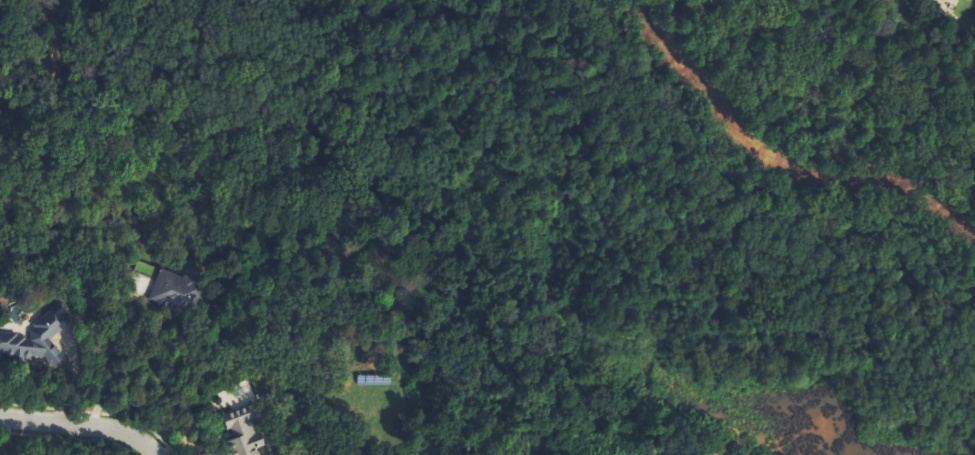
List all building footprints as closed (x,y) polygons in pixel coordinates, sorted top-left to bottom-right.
[(206,285),(161,268),(150,297),(195,314),(206,285)] [(26,361),(27,361),(40,361),(47,368),(52,368),(65,358),(56,347),(50,347),(50,340),(69,324),(69,310),(61,301),(60,301),(32,325),(32,333),(0,333),(0,361),(26,361)] [(261,417),(257,404),(222,415),(235,454),(259,454),(257,449),(264,447),(255,419),(261,417)]
